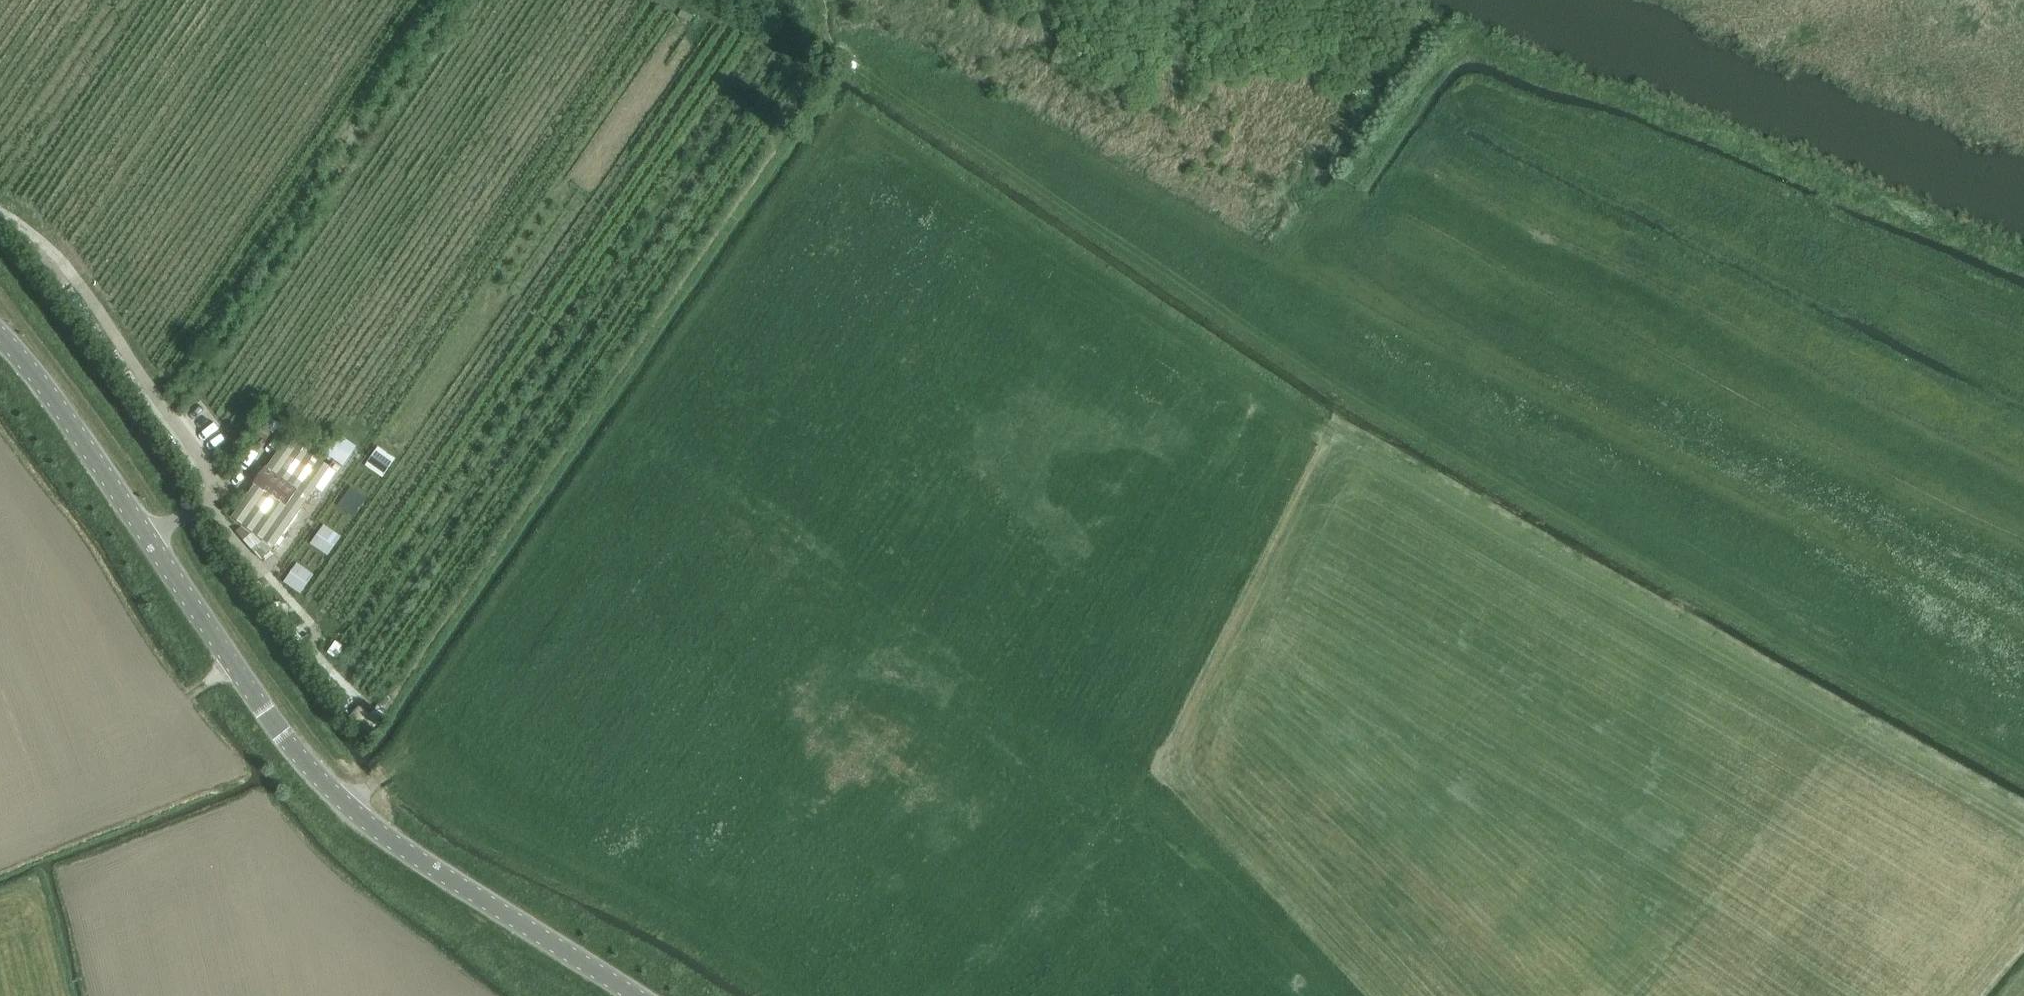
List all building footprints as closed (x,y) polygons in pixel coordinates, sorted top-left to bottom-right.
[(299,490),(298,490),(307,476),(300,471),(301,468),(291,462),(281,478),(266,467),(254,484),(287,507),(299,490)]
